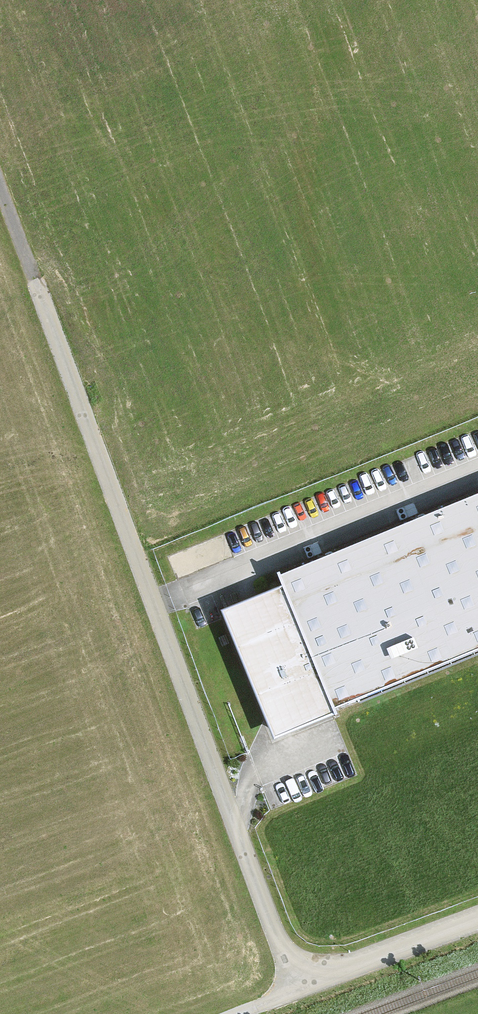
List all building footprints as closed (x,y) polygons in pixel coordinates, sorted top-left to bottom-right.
[(268,722),(477,637),(477,477),(276,558),(281,568),(216,594),(268,722)]
